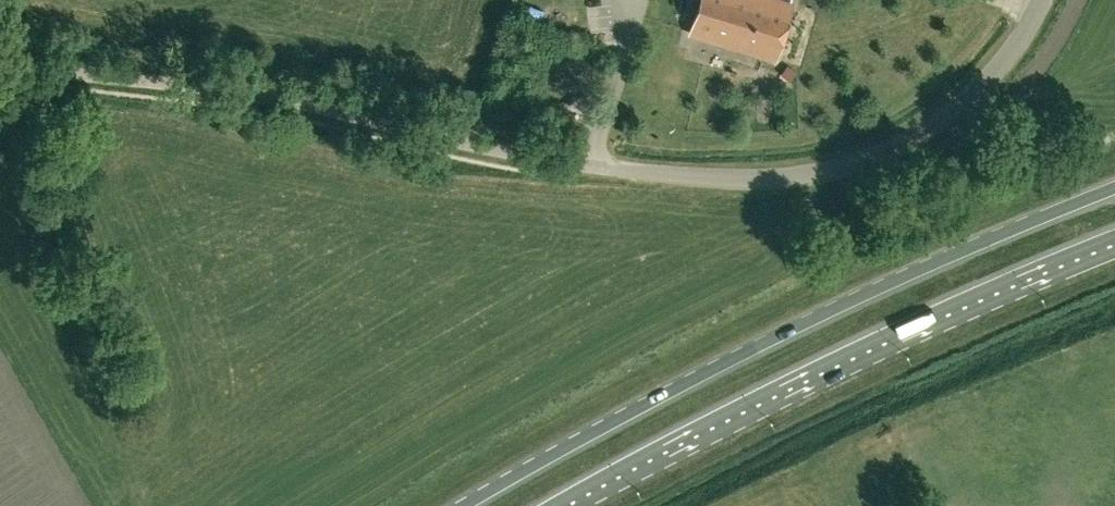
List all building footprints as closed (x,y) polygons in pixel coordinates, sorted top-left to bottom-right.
[(783,0),(700,0),(691,33),(776,58),(792,3),(783,0)]
